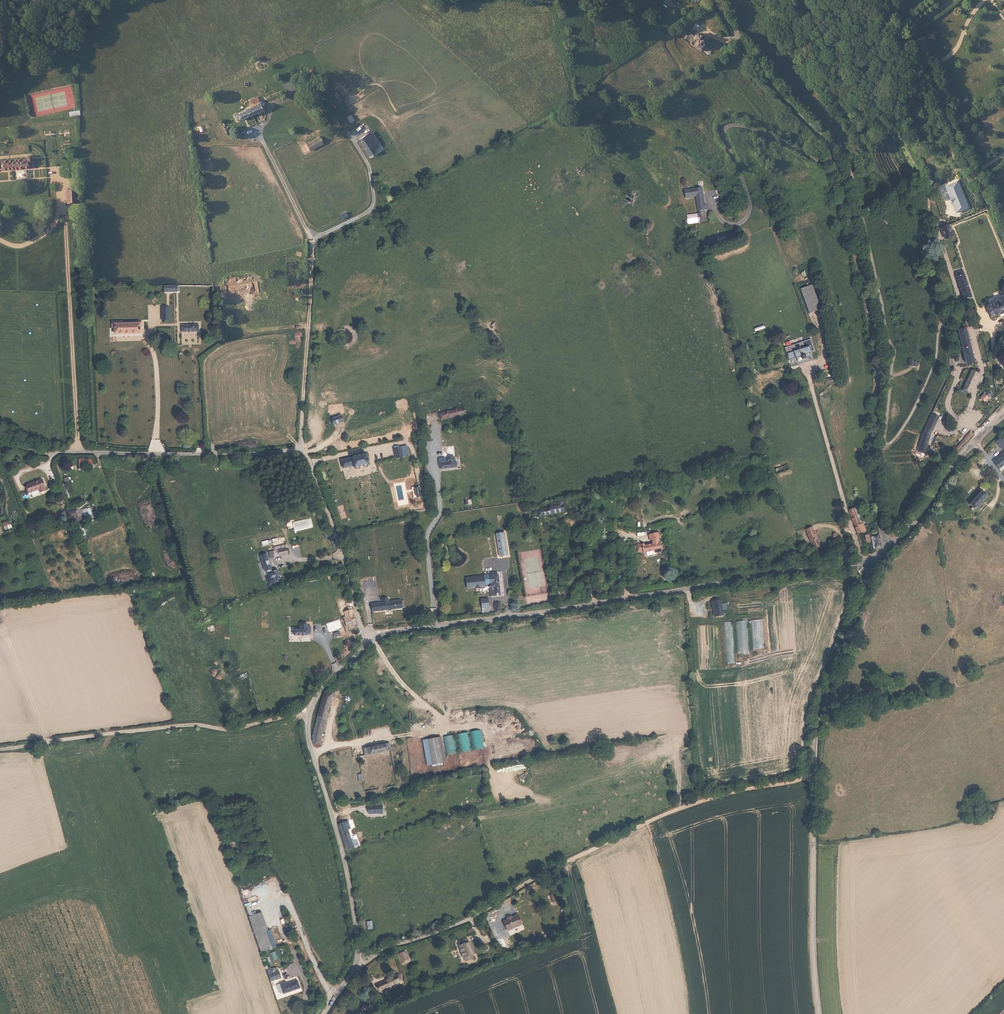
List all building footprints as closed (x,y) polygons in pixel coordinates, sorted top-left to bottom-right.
[(994,13),(1003,17),(1002,21),(1003,22),(1003,10),(997,7),(994,13)] [(690,33),(686,40),(703,52),(706,47),(701,44),(697,42),(698,40),(696,39),(695,38),(696,36),(690,33)] [(697,37),(696,39),(698,40),(697,42),(701,44),(706,47),(707,46),(706,45),(702,43),(705,38),(699,34),(697,37)] [(236,114),(238,120),(262,109),(257,97),(248,100),(250,106),(245,108),(246,109),(236,114)] [(372,134),(366,137),(374,153),(380,150),(372,134)] [(374,153),(366,137),(357,141),(359,145),(361,145),(367,157),(374,153)] [(320,138),(312,142),(316,148),(324,144),(320,138)] [(307,145),(310,151),(316,148),(312,142),(307,145)] [(1,160),(1,169),(23,168),(29,168),(29,161),(30,161),(32,160),(31,157),(30,156),(28,156),(26,158),(26,159),(1,160)] [(959,180),(946,185),(957,213),(971,208),(959,180)] [(72,190),(64,190),(64,205),(73,205),(72,201),(72,193),(72,190)] [(680,195),(681,202),(692,200),(694,216),(696,215),(696,217),(699,217),(699,215),(703,214),(702,210),(700,210),(699,199),(696,200),(695,193),(691,193),(680,195)] [(920,237),(916,238),(916,239),(921,250),(924,249),(920,237)] [(916,239),(916,238),(911,241),(915,253),(921,250),(916,239)] [(223,287),(223,292),(247,289),(247,283),(231,284),(231,286),(223,287)] [(809,288),(804,290),(807,297),(800,300),(806,316),(817,313),(809,288)] [(807,297),(804,290),(798,292),(800,300),(807,297)] [(982,308),(987,321),(1003,314),(1003,299),(982,308)] [(114,334),(140,334),(140,328),(140,327),(137,327),(137,324),(114,324),(114,334)] [(963,364),(973,362),(964,329),(955,332),(956,337),(952,338),(953,342),(957,341),(963,364)] [(797,362),(800,361),(800,357),(806,356),(804,350),(800,351),(798,345),(781,349),(782,355),(784,361),(791,360),(796,358),(797,362)] [(969,370),(960,391),(969,395),(978,374),(969,370)] [(984,394),(979,399),(983,403),(987,398),(988,394),(986,393),(984,394)] [(437,412),(438,420),(463,415),(462,407),(437,412)] [(331,419),(333,425),(343,422),(341,417),(331,419)] [(918,444),(925,446),(928,435),(921,433),(918,444)] [(1000,437),(994,441),(1001,451),(1003,449),(1003,442),(1000,437)] [(997,469),(1003,464),(1003,453),(1002,455),(1003,457),(1001,459),(994,464),(997,469)] [(350,458),(353,469),(367,465),(364,454),(350,458)] [(456,462),(455,457),(449,458),(440,459),(440,464),(441,466),(442,466),(443,468),(458,466),(457,462),(456,462)] [(767,468),(771,477),(788,471),(785,462),(767,468)] [(29,487),(31,495),(41,491),(42,496),(47,494),(46,490),(47,490),(44,482),(29,487)] [(969,510),(972,512),(984,495),(978,491),(966,505),(971,508),(969,510)] [(536,511),(537,517),(564,513),(562,503),(550,506),(550,509),(536,511)] [(864,531),(861,525),(864,524),(857,506),(846,510),(856,534),(864,531)] [(611,534),(609,526),(602,527),(603,536),(611,534)] [(811,527),(804,529),(811,549),(817,547),(812,532),(811,527)] [(880,550),(878,528),(867,532),(871,552),(880,550)] [(634,545),(635,551),(641,550),(641,552),(652,550),(652,552),(660,551),(658,540),(657,541),(656,539),(658,538),(657,533),(647,535),(648,540),(650,540),(650,543),(641,545),(641,543),(634,545)] [(497,538),(499,556),(507,555),(505,536),(497,538)] [(287,553),(284,544),(268,548),(271,558),(280,555),(287,553)] [(275,570),(269,571),(270,573),(265,574),(266,577),(265,578),(265,581),(266,581),(268,588),(271,587),(270,584),(278,582),(275,570)] [(465,577),(466,587),(484,585),(484,583),(488,583),(490,594),(499,593),(496,573),(495,573),(495,570),(482,572),(483,574),(465,577)] [(720,599),(712,601),(715,616),(723,614),(720,599)] [(397,601),(374,606),(376,613),(399,608),(397,601)] [(354,624),(352,617),(342,620),(345,627),(354,624)] [(327,625),(330,632),(342,628),(340,621),(327,625)] [(218,630),(214,623),(205,628),(209,635),(218,630)] [(292,631),(292,638),(306,637),(306,631),(301,631),(301,629),(296,628),(296,631),(292,631)] [(321,696),(328,698),(331,692),(324,689),(321,696)] [(313,742),(320,743),(320,735),(328,698),(321,696),(316,716),(311,736),(313,742)] [(434,741),(419,743),(423,768),(438,766),(434,741)] [(362,749),(363,756),(389,751),(388,744),(362,749)] [(373,808),(374,815),(381,814),(380,807),(373,808)] [(336,824),(338,830),(345,828),(346,830),(348,829),(346,821),(338,824),(336,824)] [(345,828),(338,830),(344,850),(351,848),(345,828)] [(251,915),(253,922),(263,918),(261,912),(251,915)] [(509,920),(508,918),(505,920),(508,929),(517,925),(522,923),(519,914),(513,916),(514,918),(509,920)] [(253,922),(261,946),(271,942),(263,918),(253,922)] [(467,959),(470,958),(469,954),(472,953),(473,953),(469,941),(467,941),(466,937),(459,939),(460,943),(459,943),(464,957),(465,956),(467,959)] [(273,947),(271,942),(261,946),(262,950),(273,947)] [(275,978),(281,977),(278,969),(278,968),(277,966),(276,966),(274,967),(268,970),(271,980),(274,979),(275,978)] [(380,988),(400,979),(400,978),(401,977),(400,974),(399,975),(398,974),(396,975),(396,974),(377,982),(380,988)] [(283,992),(299,986),(297,979),(286,983),(285,980),(280,982),(280,983),(283,992)] [(365,1003),(353,1008),(355,1012),(356,1012),(367,1007),(365,1003)]
